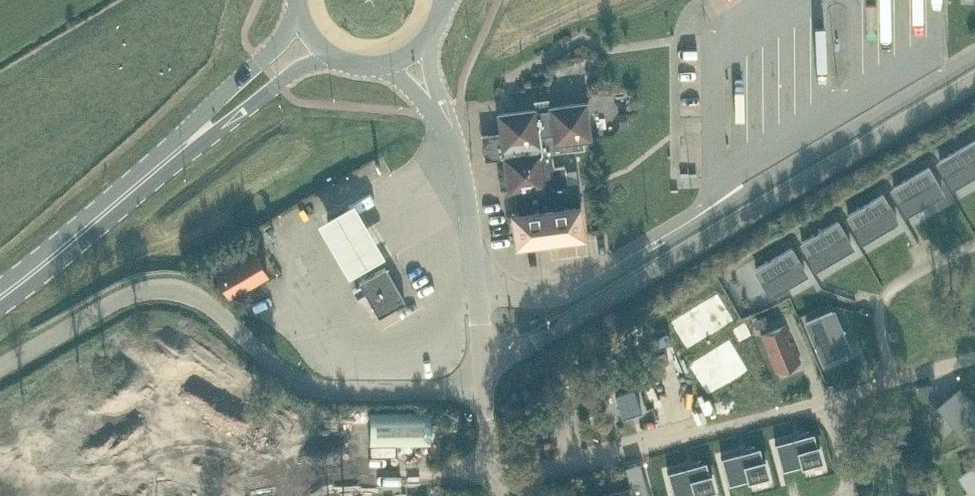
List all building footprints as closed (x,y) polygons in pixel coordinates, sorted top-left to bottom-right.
[(589,137),(585,102),(549,106),(550,108),(547,109),(546,99),(535,100),(536,110),(534,111),(533,108),(498,113),(500,133),(489,134),(492,156),(504,155),(509,191),(517,190),(519,211),(512,212),(516,244),(584,235),(576,182),(567,183),(565,165),(552,166),(550,150),(582,146),(581,138),(589,137)] [(618,113),(619,124),(627,124),(626,112),(618,113)] [(954,184),(974,171),(974,138),(940,160),(954,184)] [(908,211),(944,190),(929,166),(893,188),(908,211)] [(862,238),(898,216),(883,193),(847,214),(862,238)] [(355,202),(320,222),(350,275),(385,255),(355,202)] [(837,220),(801,241),(815,266),(851,244),(837,220)] [(805,271),(791,247),(755,268),(769,292),(805,271)] [(229,294),(267,272),(254,249),(216,271),(229,294)] [(385,266),(359,281),(378,316),(404,301),(385,266)] [(822,360),(848,349),(831,311),(805,322),(822,360)] [(704,335),(723,327),(717,312),(697,320),(704,335)] [(756,317),(756,318),(759,325),(759,326),(769,322),(765,314),(756,317)] [(759,334),(775,372),(801,362),(785,323),(759,334)] [(746,369),(728,340),(689,363),(707,393),(746,369)] [(556,368),(560,375),(568,371),(564,364),(556,368)] [(930,383),(916,387),(918,395),(932,391),(930,383)] [(633,387),(615,393),(622,416),(641,410),(633,387)] [(960,387),(939,405),(966,437),(974,429),(974,404),(960,387)] [(0,406),(0,415),(14,414),(13,405),(0,406)] [(437,412),(371,412),(371,442),(438,442),(437,412)] [(775,442),(782,469),(821,459),(813,432),(804,434),(803,430),(799,431),(800,435),(775,442)] [(746,450),(721,457),(728,484),(767,473),(759,446),(750,449),(749,445),(745,446),(746,450)] [(692,464),(667,471),(674,495),(682,495),(713,487),(705,461),(696,463),(695,459),(691,460),(692,464)] [(962,474),(974,494),(974,466),(962,474)] [(645,483),(613,491),(613,490),(591,495),(648,495),(645,483)]
